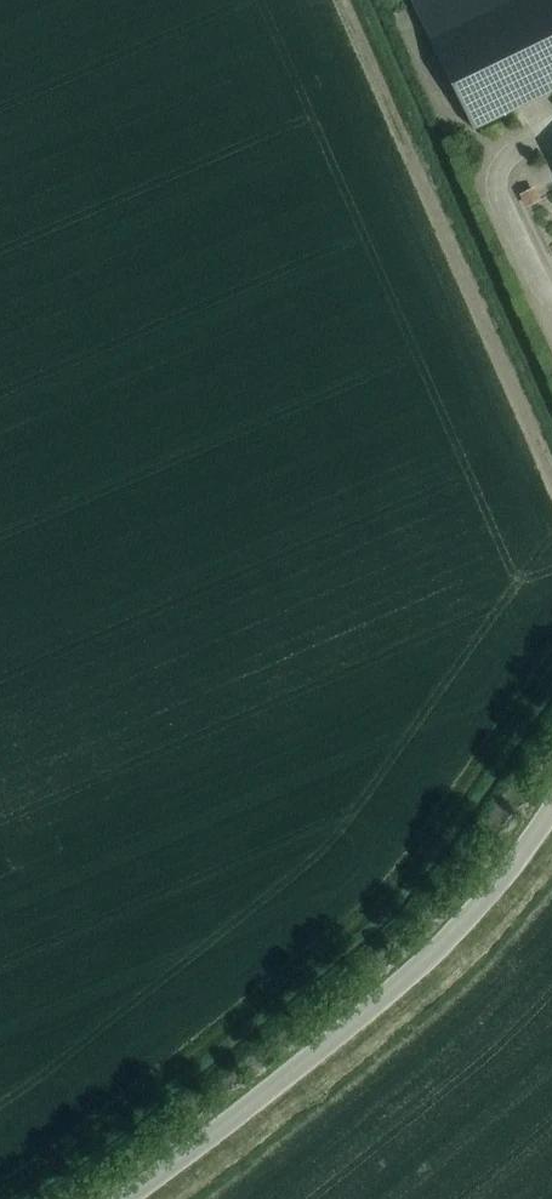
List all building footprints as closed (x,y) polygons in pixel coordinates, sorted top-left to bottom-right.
[(551,91),(551,0),(413,0),(476,128),(551,91)] [(538,167),(544,182),(551,179),(551,161),(538,167)]
